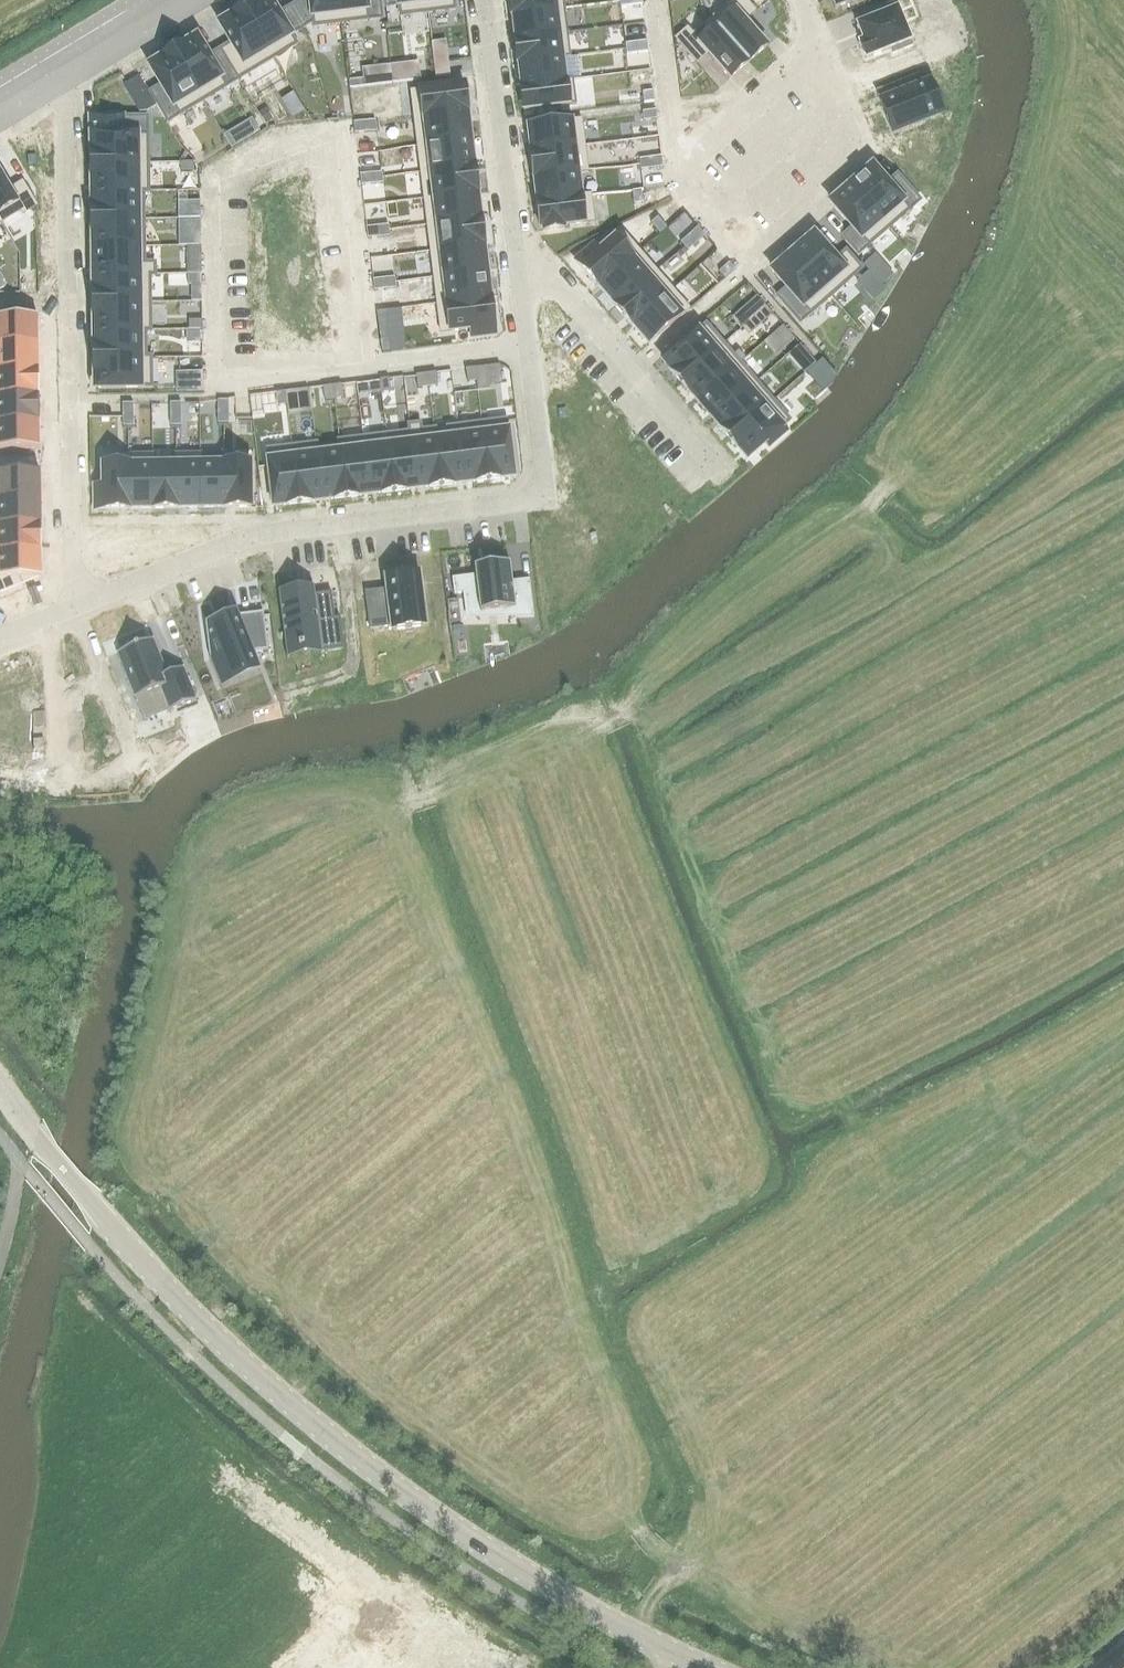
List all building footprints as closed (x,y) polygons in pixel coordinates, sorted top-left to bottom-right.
[(242,9),(272,59),(296,45),(291,36),(302,29),(290,6),(277,13),(269,0),(257,0),(242,9)] [(290,6),(302,29),(312,22),(313,27),(341,24),(338,0),(301,0),(290,6)] [(341,24),(382,19),(379,0),(338,0),(341,24)] [(385,8),(398,6),(400,16),(427,13),(426,0),(384,0),(385,8)] [(427,13),(455,9),(453,0),(426,0),(427,13)] [(511,15),(564,9),(563,0),(509,0),(511,15)] [(710,19),(748,63),(767,47),(744,20),(755,11),(745,0),(726,0),(725,1),(727,4),(710,19)] [(834,9),(856,0),(831,0),(834,9)] [(856,25),(862,41),(858,43),(865,59),(890,50),(891,54),(912,46),(902,23),(918,17),(911,0),(891,0),(883,3),(887,13),(856,25)] [(242,9),(219,24),(230,43),(219,50),(237,80),(272,59),(242,9)] [(564,9),(511,15),(511,17),(512,16),(515,39),(567,33),(564,9)] [(687,29),(675,39),(696,63),(707,54),(729,79),(748,63),(710,19),(693,35),(687,29)] [(515,40),(514,40),(517,63),(562,57),(562,58),(570,57),(567,33),(515,39),(515,40)] [(196,37),(172,52),(202,101),(237,80),(219,50),(208,57),(196,37)] [(647,41),(636,43),(637,53),(648,52),(647,41)] [(636,43),(625,44),(626,55),(637,53),(636,43)] [(172,52),(149,66),(161,86),(149,93),(167,123),(202,101),(172,52)] [(562,57),(517,63),(517,64),(518,64),(521,86),(565,81),(564,80),(562,58),(562,57)] [(446,62),(433,63),(435,79),(448,77),(446,62)] [(390,67),(363,71),(365,81),(365,87),(392,84),(390,67)] [(917,75),(881,89),(885,100),(882,102),(885,111),(883,112),(892,133),(941,114),(929,83),(921,86),(917,75)] [(138,77),(123,86),(139,112),(145,112),(155,106),(138,77)] [(521,88),(520,88),(523,111),(576,105),(573,79),(564,80),(565,81),(521,86),(521,88)] [(464,84),(410,91),(414,120),(467,114),(464,84)] [(653,91),(642,92),(643,103),(654,102),(653,91)] [(266,109),(258,113),(265,125),(273,120),(266,109)] [(655,110),(642,112),(643,121),(656,119),(655,110)] [(467,114),(414,120),(417,147),(470,140),(467,114)] [(122,117),(90,118),(91,164),(148,163),(147,134),(123,135),(122,117)] [(375,119),(364,121),(365,131),(376,130),(375,119)] [(252,120),(224,137),(231,149),(259,132),(252,120)] [(581,120),(527,126),(531,151),(530,152),(530,153),(584,146),(581,120)] [(364,121),(353,122),(354,133),(365,131),(364,121)] [(470,140),(417,147),(420,173),(474,166),(470,140)] [(189,141),(180,146),(189,155),(195,151),(189,141)] [(584,146),(530,153),(533,178),(577,172),(577,173),(587,172),(584,146)] [(661,156),(650,157),(651,168),(662,167),(661,156)] [(650,157),(639,159),(640,169),(651,168),(650,157)] [(148,163),(91,164),(91,192),(143,191),(143,193),(148,193),(148,163)] [(193,163),(180,163),(180,172),(193,172),(193,163)] [(474,166),(420,173),(423,199),(477,192),(474,166)] [(871,166),(850,184),(889,228),(920,201),(897,175),(887,184),(871,166)] [(381,172),(370,173),(371,184),(382,183),(381,172)] [(577,172),(533,178),(533,179),(534,179),(537,201),(536,201),(536,203),(580,197),(580,196),(577,173),(577,172)] [(370,173),(359,175),(360,185),(371,184),(370,173)] [(0,223),(20,211),(22,214),(36,206),(22,182),(10,190),(0,174),(0,222),(0,223)] [(850,184),(829,203),(845,221),(836,230),(858,255),(889,228),(850,184)] [(643,189),(634,190),(636,203),(644,202),(643,189)] [(143,191),(91,192),(92,220),(143,219),(143,193),(143,191)] [(477,192),(423,199),(427,225),(480,219),(477,192)] [(580,197),(536,203),(539,229),(542,228),(542,231),(564,229),(563,226),(593,222),(590,195),(580,196),(580,197)] [(186,203),(186,218),(187,219),(196,219),(200,218),(200,210),(199,202),(186,203)] [(659,216),(655,220),(663,230),(667,226),(684,211),(676,202),(659,216)] [(186,218),(181,219),(181,230),(196,230),(196,219),(187,219),(186,218)] [(143,219),(92,220),(92,248),(144,247),(143,219)] [(480,219),(427,225),(430,252),(484,245),(480,219)] [(387,225),(376,226),(378,237),(389,235),(387,225)] [(376,226),(365,227),(367,238),(378,237),(376,226)] [(697,226),(689,234),(696,242),(704,235),(697,226)] [(593,245),(575,261),(597,287),(638,251),(621,231),(598,251),(593,245)] [(689,234),(680,241),(687,249),(696,242),(689,234)] [(813,234),(792,253),(830,297),(861,270),(845,251),(835,260),(813,234)] [(484,245),(430,252),(433,278),(487,271),(484,245)] [(144,247),(92,248),(92,276),(149,275),(149,276),(155,276),(155,263),(144,263),(144,247)] [(200,247),(187,247),(187,274),(200,273),(200,247)] [(638,251),(597,287),(598,288),(599,288),(614,305),(613,305),(614,306),(655,270),(638,251)] [(792,253),(771,271),(786,288),(776,297),(799,324),(830,297),(792,253)] [(875,255),(864,265),(869,271),(873,276),(885,265),(875,255)] [(729,263),(719,271),(725,278),(735,269),(729,263)] [(655,270),(614,306),(630,325),(671,289),(655,270)] [(487,271),(433,278),(436,304),(490,298),(487,271)] [(869,271),(857,283),(866,292),(878,281),(873,276),(869,271)] [(149,275),(92,276),(93,303),(150,303),(149,276),(149,275)] [(201,275),(187,275),(188,283),(187,285),(190,285),(201,285),(201,283),(201,275)] [(394,277),(383,279),(384,289),(395,288),(394,277)] [(383,279),(372,280),(373,291),(384,289),(383,279)] [(671,289),(630,325),(631,326),(632,326),(648,345),(689,309),(671,289)] [(490,298),(436,304),(440,333),(470,329),(471,338),(495,335),(490,298)] [(761,300),(751,308),(756,315),(766,306),(761,300)] [(150,303),(93,303),(93,331),(145,330),(145,332),(150,332),(150,303)] [(766,306),(756,315),(762,321),(772,313),(766,306)] [(0,317),(0,344),(39,344),(38,316),(0,317)] [(201,321),(188,321),(188,330),(202,330),(201,321)] [(705,324),(662,362),(680,382),(723,344),(705,324)] [(145,330),(93,331),(94,359),(146,358),(146,357),(145,332),(145,330)] [(199,330),(188,330),(188,339),(188,344),(199,343),(199,330)] [(794,338),(784,346),(789,353),(799,344),(794,338)] [(389,339),(380,340),(381,353),(390,352),(389,339)] [(0,344),(0,371),(39,370),(39,344),(0,344)] [(723,344),(680,382),(696,401),(739,363),(744,358),(738,351),(733,356),(723,344)] [(799,344),(789,353),(795,359),(805,351),(799,344)] [(146,358),(94,359),(94,388),(151,387),(151,357),(146,357),(146,358)] [(822,359),(811,368),(819,378),(830,368),(822,359)] [(739,363),(696,401),(713,420),(756,382),(739,363)] [(499,365),(486,367),(488,385),(501,383),(499,365)] [(474,368),(465,369),(467,383),(476,381),(474,368)] [(0,371),(0,397),(39,396),(39,370),(0,371)] [(202,372),(187,372),(187,392),(203,392),(202,372)] [(435,373),(425,374),(427,388),(437,386),(435,373)] [(425,374),(416,376),(417,389),(427,388),(425,374)] [(388,379),(379,380),(381,393),(389,392),(388,379)] [(379,380),(368,382),(370,395),(381,393),(379,380)] [(756,382),(713,420),(729,439),(772,401),(756,382)] [(341,385),(332,386),(334,399),(342,398),(341,385)] [(332,386),(323,387),(325,400),(334,399),(332,386)] [(294,391),(285,392),(286,405),(287,411),(296,410),(294,391)] [(285,392),(276,393),(278,406),(286,405),(285,392)] [(0,397),(0,423),(39,422),(39,396),(0,397)] [(772,401),(729,439),(747,459),(765,443),(768,446),(785,432),(782,428),(790,421),(772,401)] [(228,402),(217,402),(217,413),(228,413),(228,402)] [(133,403),(122,403),(122,414),(133,414),(133,403)] [(180,403),(169,403),(170,414),(180,414),(180,403)] [(228,413),(217,413),(217,424),(228,424),(228,413)] [(133,414),(122,414),(122,425),(133,425),(133,414)] [(180,414),(170,414),(170,425),(181,425),(180,414)] [(506,420),(481,423),(488,480),(513,477),(506,420)] [(0,423),(0,450),(40,449),(39,422),(0,423)] [(481,423),(457,426),(464,483),(488,480),(481,423)] [(420,424),(408,425),(409,432),(410,432),(417,489),(441,486),(435,440),(436,440),(435,429),(421,431),(420,424)] [(436,440),(435,440),(441,486),(464,483),(457,426),(446,428),(448,438),(436,440)] [(409,432),(386,435),(393,492),(417,489),(410,432),(409,432)] [(386,435),(363,438),(370,495),(393,492),(386,435)] [(363,438),(338,441),(339,452),(340,452),(346,497),(370,495),(363,438)] [(316,444),(292,447),(298,503),(322,500),(317,455),(318,454),(316,444)] [(292,447),(267,450),(274,506),(298,503),(292,447)] [(318,454),(317,455),(322,500),(346,497),(340,452),(339,452),(318,454)] [(201,454),(174,454),(175,464),(176,464),(177,508),(200,508),(200,463),(201,463),(201,454)] [(102,486),(94,486),(94,510),(129,509),(128,455),(102,455),(102,486)] [(153,455),(128,455),(129,509),(153,509),(152,464),(153,464),(153,455)] [(250,462),(224,463),(224,508),(251,507),(250,462)] [(201,463),(200,463),(200,508),(224,508),(224,463),(201,463)] [(153,464),(152,464),(153,509),(177,508),(176,464),(175,464),(153,464)] [(0,472),(0,499),(41,498),(40,471),(0,472)] [(0,499),(0,525),(41,524),(41,498),(0,499)] [(0,525),(0,551),(41,550),(41,524),(0,525)] [(24,585),(21,578),(42,578),(41,550),(0,551),(0,595),(24,585)] [(475,575),(451,578),(453,594),(462,593),(464,614),(515,608),(516,618),(533,617),(529,579),(512,581),(509,562),(474,566),(475,575)] [(387,596),(366,599),(369,629),(391,627),(392,630),(425,626),(418,573),(385,577),(387,596)] [(280,590),(278,590),(286,658),(288,658),(287,649),(293,648),(298,647),(298,650),(303,649),(303,647),(319,645),(320,654),(322,654),(322,652),(344,649),(339,617),(334,617),(331,591),(314,593),(313,586),(311,586),(312,589),(280,592),(280,590)] [(215,618),(204,622),(209,658),(223,656),(232,678),(259,667),(253,652),(268,650),(263,612),(238,615),(236,610),(215,618)] [(152,639),(117,653),(144,721),(146,720),(145,718),(168,709),(168,711),(195,700),(182,667),(166,674),(152,639)] [(1100,1667),(1123,1667),(1123,1649),(1100,1667)]
